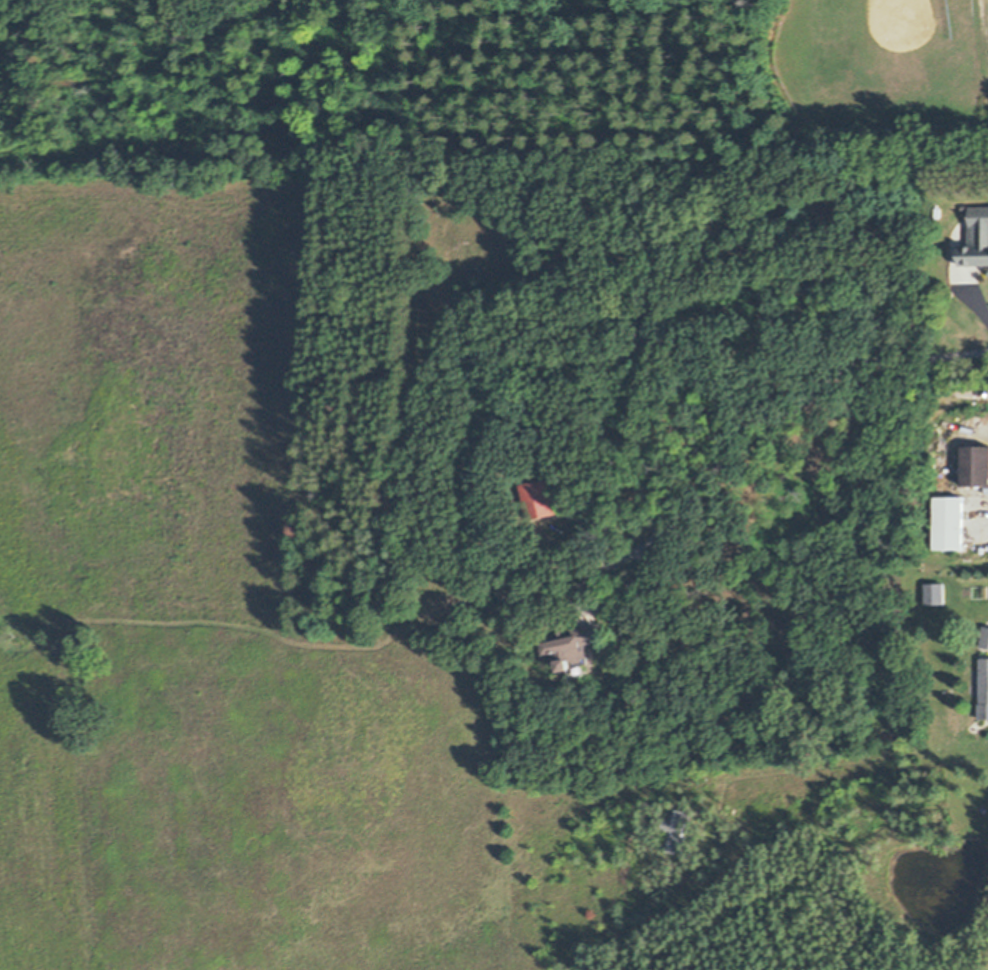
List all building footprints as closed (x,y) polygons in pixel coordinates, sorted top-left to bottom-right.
[(942,208),(942,217),(933,217),(933,208),(942,208)] [(970,208),(987,208),(987,263),(963,263),(963,244),(974,244),(974,227),(970,227),(970,208)] [(962,446),(987,446),(987,486),(963,486),(962,446)] [(556,513),(528,518),(521,483),(549,478),(556,513)] [(964,549),(936,549),(935,497),(964,497),(964,549)] [(584,668),(566,671),(565,672),(563,661),(552,663),(551,656),(543,658),(540,642),(564,637),(563,636),(566,635),(567,637),(576,635),(575,628),(599,623),(604,640),(590,643),(592,653),(589,654),(589,655),(584,656),(584,655),(583,655),(585,668),(584,668)] [(566,671),(584,668),(585,670),(587,669),(588,671),(584,671),(584,672),(582,675),(569,677),(567,677),(566,671)] [(982,680),(982,689),(973,689),(973,680),(982,680)] [(692,808),(681,857),(666,853),(670,831),(666,830),(668,818),(673,819),(675,808),(683,810),(684,806),(692,808)]
